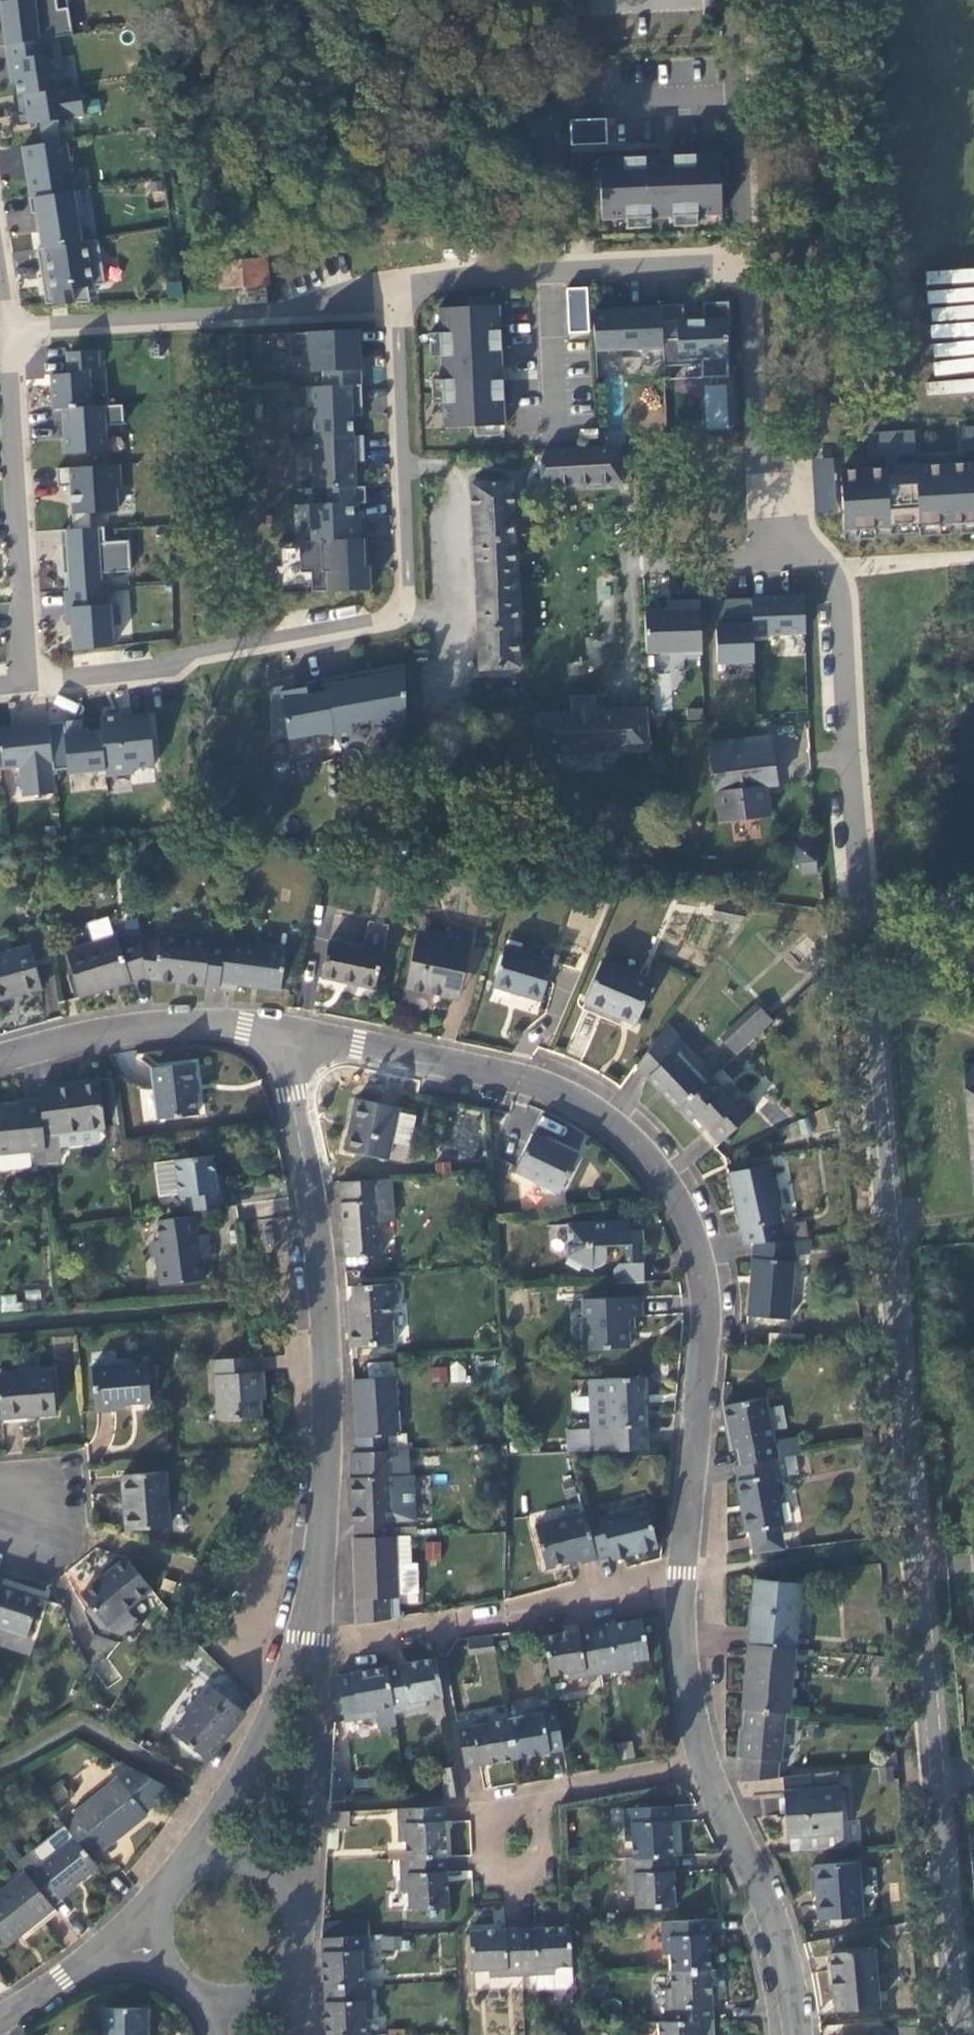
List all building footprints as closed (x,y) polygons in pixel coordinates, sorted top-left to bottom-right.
[(52,0),(0,0),(0,41),(0,43),(37,37),(68,32),(64,5),(53,7),(52,0)] [(37,37),(0,43),(5,74),(10,73),(13,93),(55,86),(49,50),(39,52),(37,37)] [(55,86),(13,93),(8,93),(12,123),(31,120),(34,141),(56,138),(53,117),(78,113),(74,83),(55,86)] [(568,120),(570,147),(607,144),(606,117),(568,120)] [(599,158),(601,218),(721,212),(718,151),(599,158)] [(75,187),(23,195),(26,211),(31,210),(36,245),(75,239),(72,216),(79,214),(75,187)] [(75,239),(36,245),(31,246),(36,275),(38,274),(39,281),(37,282),(39,301),(84,299),(81,283),(99,281),(92,237),(75,239)] [(558,249),(557,238),(541,239),(541,250),(558,249)] [(250,269),(188,274),(190,301),(223,298),(224,312),(249,311),(248,295),(252,295),(250,269)] [(580,287),(560,288),(562,332),(582,331),(580,287)] [(722,322),(721,302),(695,303),(696,319),(676,320),(675,304),(653,304),(655,347),(655,357),(670,356),(671,365),(694,365),(694,358),(694,353),(720,352),(719,322),(722,322)] [(491,304),(430,307),(432,332),(422,332),(422,343),(432,342),(435,391),(425,392),(425,402),(435,402),(437,427),(497,423),(491,304)] [(635,309),(586,311),(588,349),(655,347),(653,304),(635,305),(635,309)] [(352,328),(281,331),(282,356),(302,356),(302,369),(315,369),(316,384),(354,382),(352,328)] [(45,371),(47,405),(85,403),(83,365),(93,365),(93,347),(65,349),(66,370),(45,371)] [(670,356),(655,357),(656,366),(671,365),(670,356)] [(316,384),(299,384),(299,405),(306,405),(307,435),(346,434),(345,414),(345,403),(355,402),(354,382),(316,384)] [(729,386),(705,385),(704,429),(728,430),(729,386)] [(85,403),(47,405),(48,422),(57,421),(59,450),(101,447),(99,423),(118,421),(117,401),(85,403)] [(355,402),(345,403),(345,414),(355,414),(355,402)] [(307,435),(300,435),(301,455),(305,455),(306,486),(320,485),(348,484),(347,459),(347,452),(357,452),(356,433),(346,434),(307,435)] [(612,444),(537,448),(539,485),(614,481),(612,444)] [(954,447),(955,472),(967,471),(973,470),(973,446),(954,447)] [(904,450),(863,452),(864,477),(873,476),(887,475),(905,474),(904,450)] [(824,459),(803,460),(806,514),(827,513),(824,459)] [(113,461),(50,465),(51,483),(64,482),(66,518),(84,517),(83,509),(111,507),(109,483),(114,483),(113,461)] [(887,475),(873,476),(874,488),(886,487),(885,483),(887,483),(887,475)] [(833,490),(836,551),(882,548),(882,545),(910,544),(911,547),(973,543),(973,540),(973,482),(968,483),(906,486),(905,482),(887,483),(885,483),(886,487),(874,488),(833,490)] [(348,484),(320,485),(320,501),(303,501),(304,538),(352,536),(351,520),(346,520),(346,501),(358,501),(358,484),(348,484)] [(497,493),(458,495),(465,681),(504,679),(497,493)] [(67,525),(54,526),(56,560),(61,560),(62,569),(63,586),(95,585),(94,569),(124,567),(122,537),(98,538),(97,523),(84,524),(67,525)] [(304,538),(291,539),(292,570),(303,570),(303,589),(361,587),(360,564),(355,564),(355,555),(360,555),(359,536),(352,536),(304,538)] [(63,586),(58,587),(60,621),(65,621),(66,646),(106,642),(105,621),(110,621),(109,600),(101,601),(100,584),(95,585),(63,586)] [(745,662),(743,598),(706,599),(708,663),(745,662)] [(660,610),(636,611),(637,652),(673,651),(674,655),(693,654),(691,599),(660,600),(660,610)] [(352,669),(316,675),(325,724),(325,730),(325,736),(344,732),(342,720),(361,716),(375,727),(397,723),(396,661),(361,667),(363,674),(354,675),(352,669)] [(361,667),(352,669),(354,675),(363,674),(361,667)] [(288,680),(263,685),(263,738),(279,735),(283,757),(310,752),(306,730),(325,730),(325,724),(316,675),(296,679),(297,684),(289,686),(288,680)] [(569,695),(569,712),(534,712),(535,769),(603,767),(603,754),(649,752),(647,706),(598,707),(597,694),(569,695)] [(141,709),(92,714),(93,727),(97,767),(98,773),(126,770),(126,765),(147,762),(141,709)] [(74,716),(40,720),(45,767),(60,765),(61,770),(97,767),(93,727),(75,729),(74,716)] [(40,720),(0,723),(0,764),(12,763),(15,793),(47,789),(45,767),(40,720)] [(758,746),(697,754),(706,832),(756,826),(752,796),(779,793),(773,749),(759,751),(758,746)] [(800,839),(784,840),(784,848),(779,849),(781,870),(787,870),(788,884),(803,883),(800,839)] [(49,968),(45,936),(25,942),(29,957),(0,965),(0,1011),(40,999),(32,973),(49,968)] [(440,948),(415,943),(404,1001),(457,1011),(470,944),(449,939),(440,948)] [(158,949),(138,947),(142,990),(216,998),(222,955),(209,954),(209,950),(158,945),(158,949)] [(77,1008),(142,990),(138,947),(117,953),(115,947),(63,962),(77,1008)] [(805,947),(788,964),(797,973),(801,969),(808,976),(821,963),(805,947)] [(278,1002),(283,960),(222,952),(222,955),(216,998),(234,1000),(234,996),(278,1002)] [(381,963),(327,952),(320,989),(373,1000),(381,963)] [(551,973),(503,958),(491,997),(539,1011),(551,973)] [(651,993),(600,972),(583,1014),(634,1035),(651,993)] [(770,1031),(754,1015),(717,1049),(733,1066),(770,1031)] [(665,1035),(635,1075),(678,1119),(711,1088),(712,1085),(665,1035)] [(194,1073),(150,1079),(156,1131),(195,1126),(192,1104),(198,1103),(194,1073)] [(741,1106),(734,1113),(711,1088),(678,1119),(689,1132),(694,1127),(720,1154),(755,1121),(741,1106)] [(98,1089),(37,1096),(38,1109),(43,1160),(44,1172),(59,1170),(57,1159),(104,1154),(98,1089)] [(43,1160),(38,1109),(21,1110),(22,1116),(0,1117),(0,1164),(43,1160)] [(395,1118),(353,1110),(343,1161),(385,1170),(388,1154),(406,1157),(412,1127),(394,1123),(395,1118)] [(532,1145),(514,1182),(556,1204),(575,1166),(532,1145)] [(215,1203),(210,1166),(172,1172),(177,1208),(184,1207),(186,1222),(221,1217),(219,1202),(215,1203)] [(769,1175),(727,1183),(742,1255),(750,1254),(793,1250),(791,1229),(781,1231),(769,1175)] [(391,1190),(337,1193),(342,1267),(379,1264),(377,1232),(393,1231),(391,1190)] [(629,1234),(566,1237),(566,1267),(562,1272),(576,1281),(581,1279),(589,1281),(600,1278),(604,1269),(604,1256),(623,1256),(624,1273),(617,1273),(611,1279),(611,1291),(617,1294),(643,1295),(640,1248),(628,1248),(629,1234)] [(207,1268),(204,1244),(157,1250),(159,1267),(154,1267),(158,1296),(202,1290),(200,1269),(207,1268)] [(745,1326),(788,1329),(793,1250),(750,1254),(745,1326)] [(18,1310),(17,1294),(0,1295),(0,1311),(18,1310)] [(346,1311),(349,1357),(392,1355),(390,1312),(395,1312),(394,1295),(350,1298),(350,1311),(346,1311)] [(581,1310),(583,1362),(626,1361),(625,1328),(640,1327),(639,1309),(581,1310)] [(450,1362),(450,1381),(466,1382),(466,1362),(450,1362)] [(447,1367),(430,1366),(430,1382),(447,1382),(447,1367)] [(253,1368),(213,1371),(217,1430),(259,1427),(258,1412),(263,1412),(261,1382),(254,1382),(253,1368)] [(145,1373),(90,1377),(93,1422),(122,1420),(121,1415),(148,1413),(145,1373)] [(0,1385),(0,1429),(54,1425),(50,1381),(0,1385)] [(394,1389),(351,1391),(354,1463),(387,1462),(387,1447),(397,1446),(394,1389)] [(642,1390),(591,1392),(593,1440),(565,1441),(566,1465),(645,1462),(642,1390)] [(764,1409),(721,1417),(729,1462),(733,1461),(737,1478),(781,1469),(777,1451),(772,1452),(764,1409)] [(406,1487),(406,1461),(387,1462),(354,1463),(350,1463),(352,1549),(392,1548),(415,1548),(415,1541),(389,1542),(389,1534),(414,1533),(413,1487),(406,1487)] [(784,1536),(775,1489),(784,1487),(781,1469),(737,1478),(732,1479),(744,1544),(751,1543),(754,1560),(787,1554),(784,1536)] [(162,1483),(118,1487),(122,1541),(166,1537),(162,1483)] [(609,1565),(610,1568),(656,1556),(645,1516),(599,1528),(609,1565)] [(582,1522),(533,1535),(545,1579),(577,1570),(577,1573),(609,1565),(599,1528),(598,1521),(583,1525),(582,1522)] [(439,1540),(423,1542),(426,1563),(442,1561),(439,1540)] [(357,1633),(397,1631),(392,1548),(352,1549),(357,1633)] [(124,1569),(79,1605),(89,1617),(83,1622),(93,1645),(149,1601),(124,1569)] [(0,1588),(0,1640),(24,1648),(37,1606),(1,1595),(3,1589),(0,1588)] [(173,1593),(162,1590),(158,1600),(170,1603),(173,1593)] [(799,1595),(753,1590),(746,1655),(792,1659),(799,1595)] [(598,1686),(632,1681),(631,1674),(647,1671),(640,1631),(590,1639),(598,1686)] [(542,1647),(549,1688),(566,1685),(567,1692),(598,1686),(590,1639),(542,1647)] [(189,1647),(170,1665),(181,1677),(200,1658),(189,1647)] [(491,1648),(466,1650),(468,1666),(492,1664),(491,1648)] [(746,1655),(739,1720),(744,1721),(781,1724),(785,1725),(792,1659),(746,1655)] [(440,1709),(434,1669),(385,1678),(393,1725),(424,1720),(423,1712),(440,1709)] [(385,1678),(335,1686),(343,1733),(375,1728),(377,1740),(395,1737),(393,1725),(385,1678)] [(207,1694),(169,1742),(206,1771),(243,1723),(207,1694)] [(513,1771),(561,1762),(553,1715),(521,1720),(522,1727),(505,1730),(513,1771)] [(736,1793),(775,1789),(781,1724),(744,1721),(741,1753),(737,1752),(736,1771),(738,1771),(736,1793)] [(486,1726),(453,1733),(463,1779),(478,1777),(513,1771),(505,1730),(488,1734),(486,1726)] [(455,1766),(439,1768),(443,1796),(459,1794),(455,1766)] [(345,1774),(333,1773),(332,1801),(344,1801),(345,1774)] [(143,1821),(166,1803),(119,1775),(110,1782),(115,1788),(71,1824),(74,1828),(63,1837),(87,1867),(98,1858),(101,1862),(146,1825),(143,1821)] [(838,1799),(782,1802),(785,1862),(842,1858),(838,1799)] [(845,1805),(844,1840),(855,1841),(857,1806),(845,1805)] [(629,1852),(630,1869),(671,1867),(669,1818),(621,1820),(623,1853),(629,1852)] [(442,1819),(395,1822),(396,1853),(403,1853),(403,1870),(444,1868),(442,1819)] [(348,1823),(327,1823),(327,1840),(348,1840),(348,1823)] [(49,1914),(95,1878),(87,1867),(63,1837),(62,1836),(16,1872),(24,1882),(49,1914)] [(630,1869),(623,1869),(624,1903),(631,1902),(632,1921),(673,1919),(671,1867),(630,1869)] [(407,1920),(447,1919),(444,1868),(403,1870),(395,1872),(398,1903),(405,1904),(407,1920)] [(856,1873),(813,1876),(816,1931),(859,1928),(856,1873)] [(0,1901),(0,1950),(2,1952),(15,1941),(18,1946),(52,1919),(49,1914),(24,1882),(0,1901)] [(705,1932),(659,1934),(660,1966),(667,1965),(669,1983),(707,1981),(705,1932)] [(336,1934),(336,1949),(320,1950),(322,2000),(362,1998),(362,1980),(368,1980),(366,1933),(336,1934)] [(403,1949),(403,1935),(377,1935),(376,1949),(403,1949)] [(569,1978),(567,1937),(518,1940),(520,1987),(535,1987),(534,1998),(564,1997),(568,1992),(568,1978),(569,1978)] [(518,1940),(469,1942),(471,1982),(487,1982),(487,1988),(520,1987),(518,1940)] [(873,1961),(829,1964),(834,2022),(877,2019),(873,1961)] [(696,2031),(710,2030),(707,1981),(669,1983),(670,2000),(662,2000),(664,2033),(696,2031)] [(364,2031),(371,2031),(370,1998),(362,1998),(322,2000),(324,2034),(364,2034),(364,2031)] [(102,2020),(102,2034),(144,2034),(144,2020),(102,2020)]
